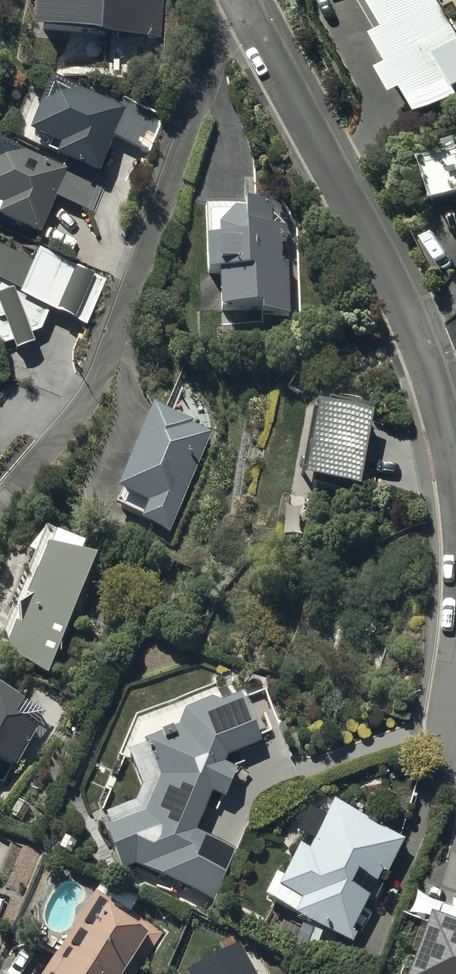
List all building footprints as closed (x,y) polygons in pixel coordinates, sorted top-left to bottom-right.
[(35,40),(163,43),(165,0),(38,0),(35,40)] [(436,0),(360,0),(373,25),(369,27),(384,55),(374,61),(389,90),(400,84),(414,110),(453,89),(448,80),(455,76),(455,37),(436,0)] [(93,215),(105,177),(103,176),(113,143),(149,154),(161,116),(123,104),(121,110),(51,88),(31,149),(60,158),(56,170),(0,152),(0,227),(1,227),(0,230),(44,244),(57,203),(93,215)] [(420,151),(430,192),(455,186),(455,142),(420,151)] [(244,212),(206,214),(206,253),(204,253),(204,287),(218,287),(219,326),(260,325),(260,331),(289,322),(287,271),(280,271),(280,252),(286,251),(285,233),(271,234),(270,206),(244,207),(244,212)] [(105,279),(37,260),(35,267),(0,258),(0,355),(4,356),(13,351),(16,361),(35,354),(31,343),(43,339),(50,318),(86,331),(105,279)] [(168,543),(210,438),(193,431),(194,429),(152,413),(115,504),(119,505),(115,515),(143,527),(140,532),(168,543)] [(367,420),(326,413),(323,427),(315,426),(314,430),(308,429),(298,489),(303,490),(302,498),(358,507),(370,431),(365,431),(367,420)] [(48,681),(94,570),(48,560),(26,612),(15,622),(18,628),(6,655),(48,681)] [(0,698),(0,769),(15,773),(44,719),(0,698)] [(217,905),(235,850),(196,838),(210,800),(226,806),(235,776),(225,773),(227,766),(260,750),(238,711),(218,720),(208,716),(184,728),(176,743),(171,745),(175,756),(159,763),(155,754),(142,760),(144,765),(127,772),(140,803),(133,818),(105,832),(109,839),(103,843),(124,879),(133,874),(163,887),(217,905)] [(387,882),(403,848),(332,816),(324,835),(306,827),(295,849),(312,857),(307,867),(296,862),(282,893),(273,889),(263,909),(304,928),(295,948),(313,956),(322,938),(351,951),(356,942),(352,940),(368,906),(351,899),(357,885),(375,893),(382,880),(387,882)] [(161,937),(94,898),(50,973),(140,973),(161,937)] [(240,950),(199,973),(254,973),(240,950)]
